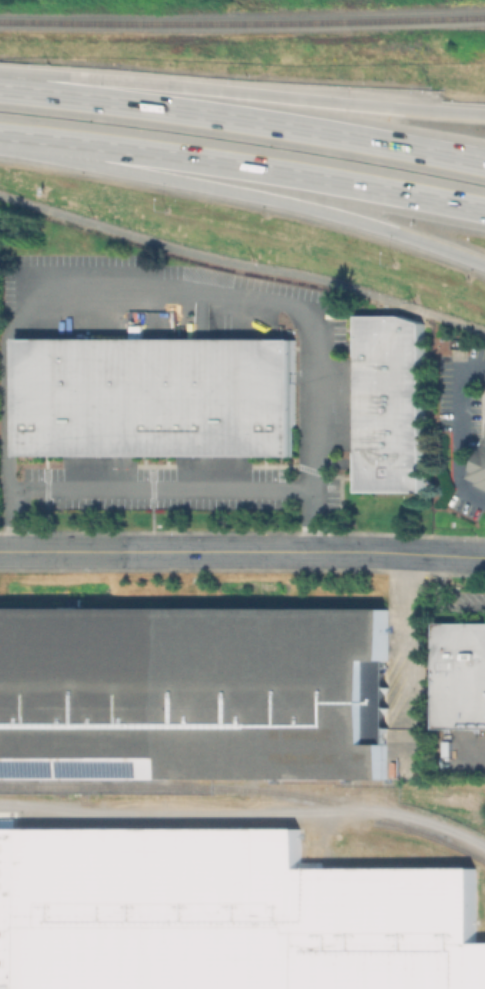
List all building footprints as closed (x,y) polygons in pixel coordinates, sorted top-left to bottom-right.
[(425,323),(401,314),(357,315),(357,491),(424,491),(425,323)] [(17,338),(17,457),(293,457),(293,339),(17,338)] [(471,477),(484,448),(484,486),(480,484),(481,481),(471,477)] [(386,779),(0,778),(0,607),(387,608),(386,779)] [(436,619),(484,619),(484,730),(439,730),(439,728),(435,728),(436,619)] [(474,941),(484,941),(484,988),(0,988),(0,829),(300,830),(300,865),(475,867),(474,941)]
